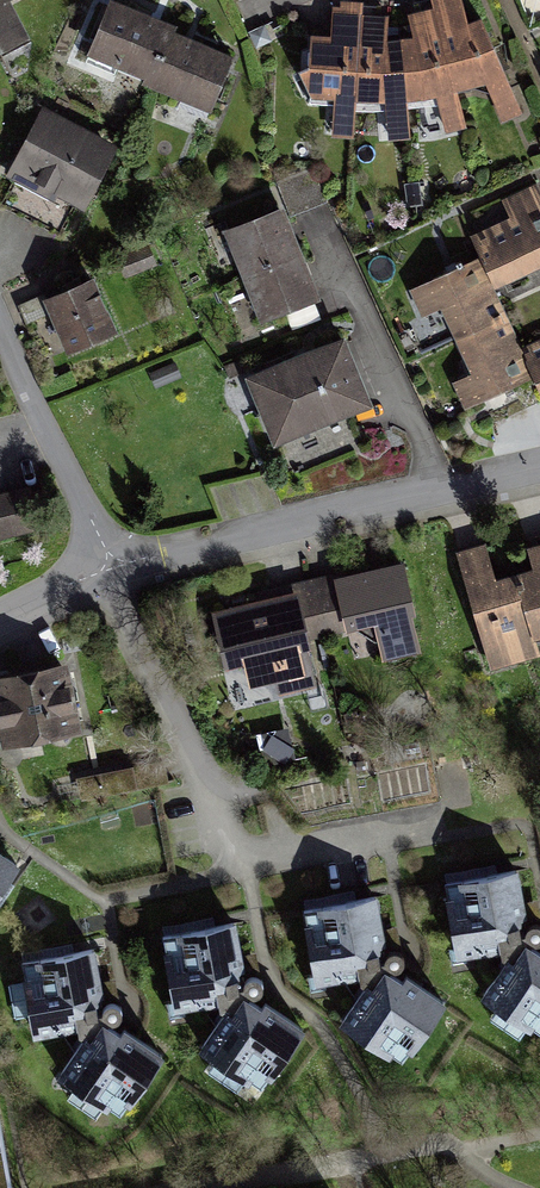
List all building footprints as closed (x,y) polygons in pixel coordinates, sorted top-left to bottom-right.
[(31,34),(13,0),(0,0),(0,50),(31,34)] [(85,54),(212,109),(236,54),(196,37),(155,19),(112,0),(109,0),(85,54)] [(301,73),(312,100),(333,100),(331,135),(353,138),(355,101),(385,103),(389,140),(409,137),(408,100),(435,97),(447,133),(467,127),(457,91),(485,83),(502,119),(523,110),(483,17),(469,21),(463,0),(430,0),(432,7),(422,9),(409,12),(413,35),(388,37),(388,25),(388,14),(363,12),(363,1),(346,0),(341,0),(340,5),(332,4),(331,25),(331,36),(312,34),(309,68),(301,73)] [(41,103),(8,171),(41,186),(79,204),(111,136),(41,103)] [(498,294),(539,274),(539,189),(504,205),(512,222),(473,240),(483,262),(498,294)] [(292,213),(227,236),(261,329),(326,305),(311,265),(292,213)] [(474,417),(539,387),(539,386),(524,352),(498,294),(483,262),(414,294),(426,322),(443,314),(473,379),(459,385),(474,417)] [(71,360),(123,341),(102,285),(50,305),(60,331),(71,360)] [(346,345),(249,385),(278,453),(374,413),(346,345)] [(524,352),(539,386),(539,345),(524,352)] [(41,533),(32,495),(0,502),(0,542),(41,533)] [(476,559),(504,675),(539,666),(539,544),(510,551),(476,559)] [(283,597),(232,613),(257,698),(438,644),(413,559),(366,573),(283,597)] [(0,681),(0,716),(5,753),(54,746),(52,728),(70,726),(62,672),(13,679),(0,681)] [(19,873),(0,860),(0,901),(19,873)] [(443,878),(456,949),(506,940),(517,945),(482,995),(539,1034),(539,922),(538,922),(532,923),(518,863),(443,878)] [(375,885),(301,900),(314,971),(364,962),(375,967),(340,1017),(401,1058),(443,995),(400,966),(404,962),(406,955),(405,950),(401,945),(396,943),(390,945),(375,885)] [(235,913),(161,929),(174,999),(224,990),(235,995),(200,1045),(261,1087),(303,1024),(260,994),(264,991),(266,984),(266,979),(261,973),(256,972),(250,973),(235,913)] [(96,939),(21,954),(34,1025),(84,1016),(95,1021),(60,1071),(121,1112),(163,1050),(120,1020),(124,1017),(126,1009),(126,1004),(121,999),(116,998),(110,999),(96,939)] [(0,1129),(0,1187),(11,1187),(0,1129)]
